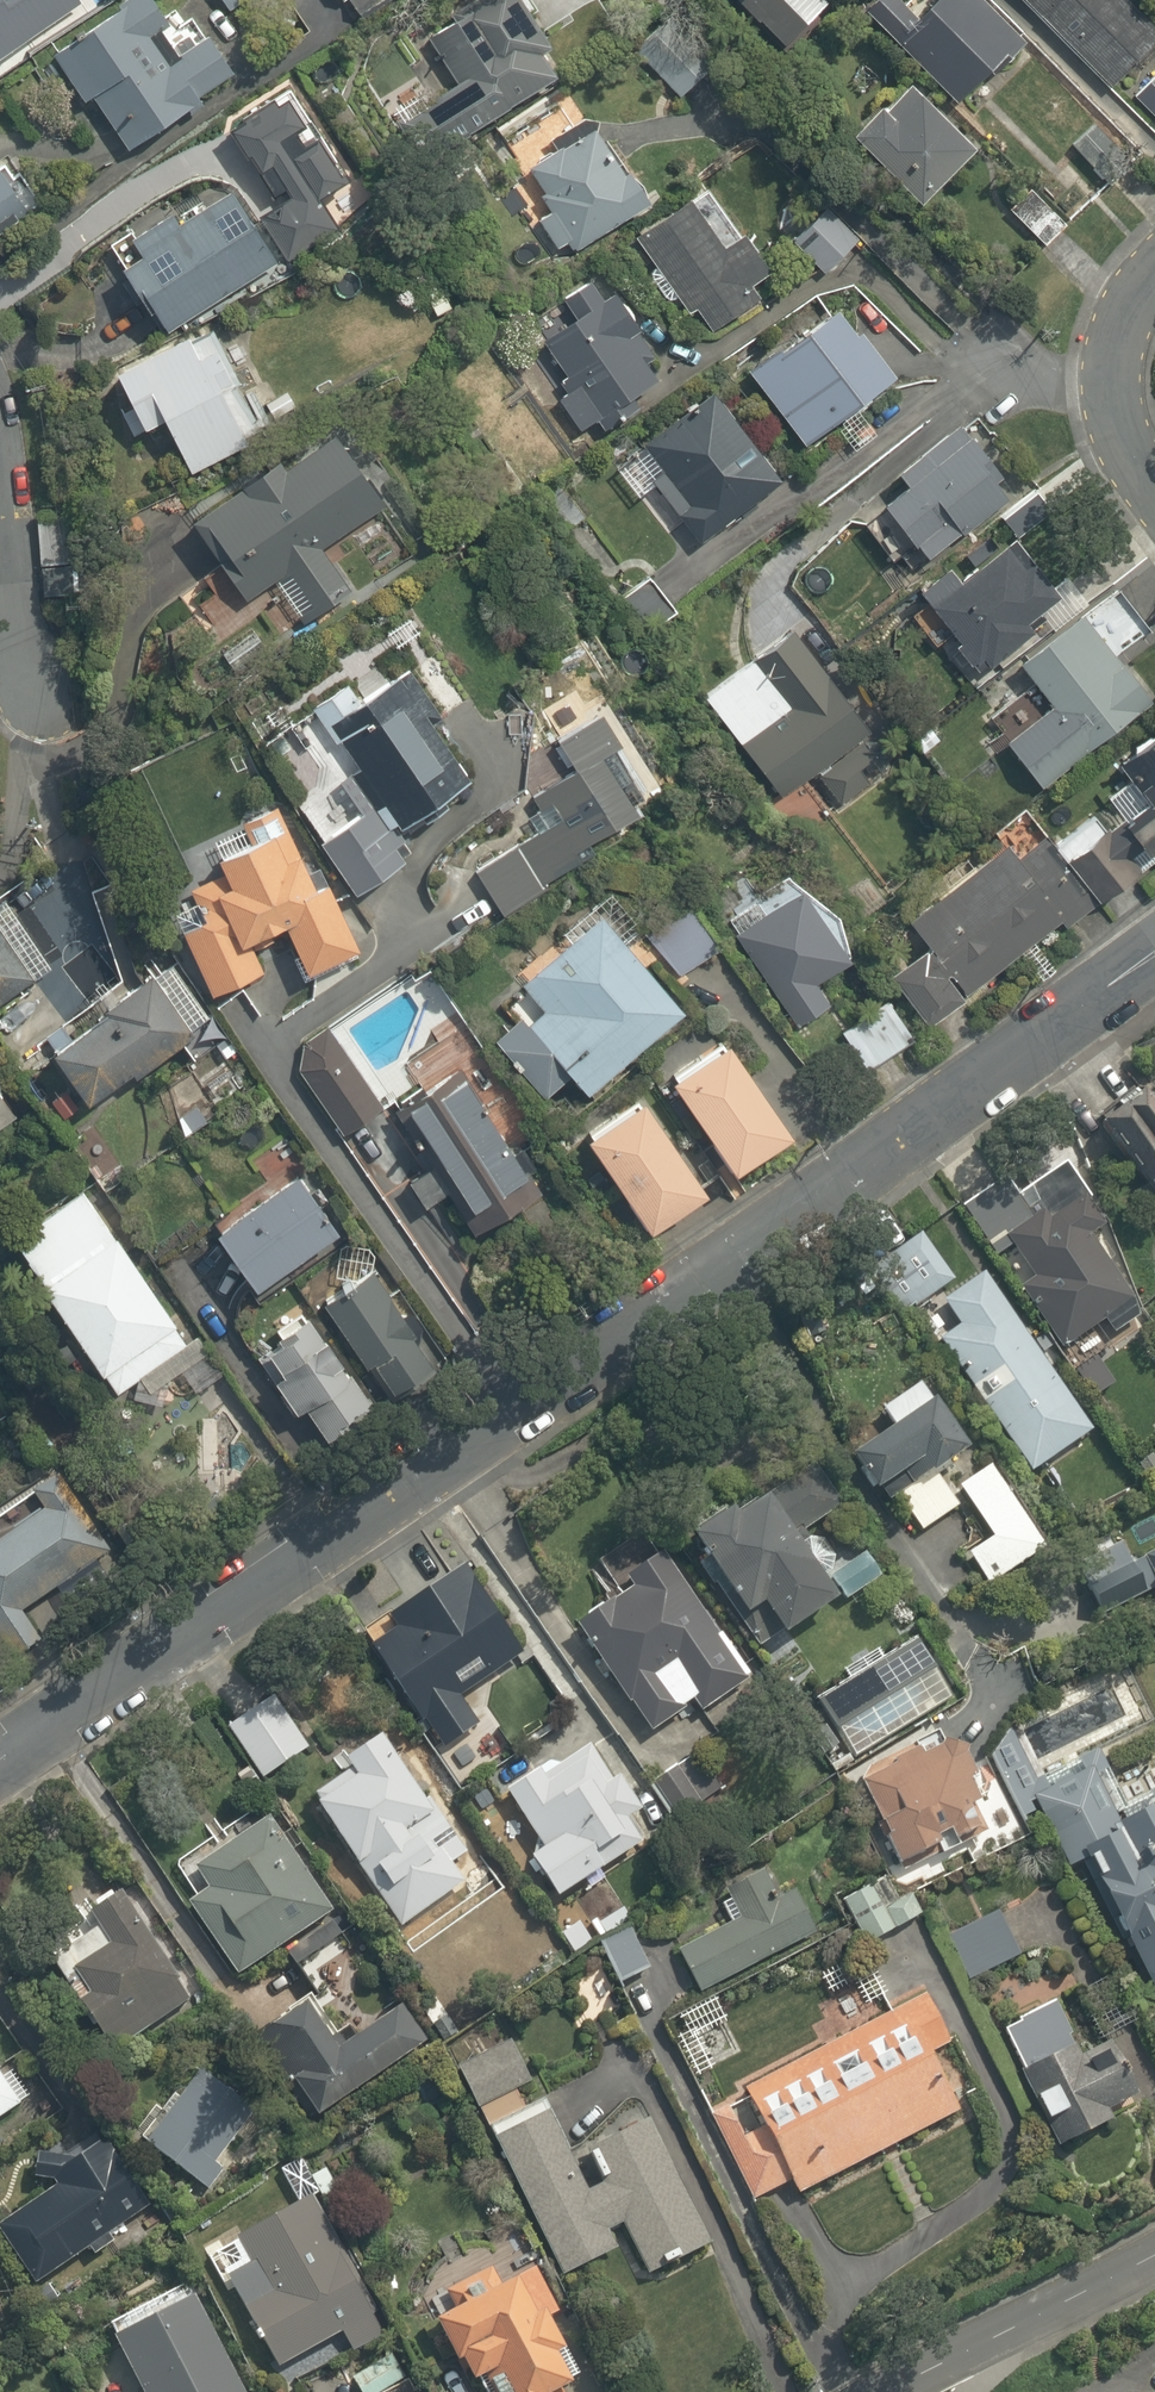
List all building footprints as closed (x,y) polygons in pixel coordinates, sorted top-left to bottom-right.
[(80,6),(75,0),(0,0),(0,61),(80,6)] [(231,15),(248,0),(218,0),(231,15)] [(333,7),(344,0),(356,20),(389,0),(328,0),(333,7)] [(459,86),(401,125),(427,164),(570,69),(523,0),(487,0),(428,39),(459,86)] [(786,49),(821,14),(808,0),(738,0),(786,49)] [(864,24),(964,109),(1021,42),(972,0),(908,0),(901,8),(892,0),(884,0),(864,24)] [(1107,93),(1154,45),(1154,33),(1121,0),(1013,0),(1107,93)] [(91,99),(126,154),(198,107),(195,102),(229,80),(204,41),(170,63),(132,4),(60,51),(64,57),(53,64),(80,107),(91,99)] [(672,43),(654,68),(688,93),(706,69),(672,43)] [(1129,101),(1154,128),(1154,75),(1129,101)] [(977,151),(916,88),(863,139),(925,202),(977,151)] [(318,205),(342,189),(330,172),(283,102),(225,141),(272,211),(253,224),(285,271),(307,256),(338,235),(318,205)] [(649,206),(597,129),(528,175),(580,252),(649,206)] [(0,160),(0,233),(38,206),(4,157),(0,160)] [(1069,224),(1037,191),(1014,213),(1046,246),(1069,224)] [(273,267),(225,196),(109,273),(157,345),(273,267)] [(688,197),(637,236),(712,334),(764,295),(754,282),(775,265),(747,229),(726,245),(688,197)] [(856,246),(819,211),(782,250),(819,285),(856,246)] [(434,278),(415,290),(433,319),(452,307),(434,278)] [(627,423),(606,392),(621,382),(632,398),(659,380),(648,364),(655,360),(612,296),(605,300),(591,280),(564,298),(578,318),(545,340),(569,375),(556,384),(596,444),(627,423)] [(753,371),(810,444),(900,376),(843,302),(753,371)] [(217,397),(243,384),(214,325),(107,378),(137,438),(157,427),(184,482),(245,452),(217,397)] [(647,448),(666,472),(656,480),(703,541),(786,477),(739,417),(720,392),(647,448)] [(1016,487),(976,436),(890,503),(929,554),(1016,487)] [(235,495),(188,528),(244,608),(273,588),(300,627),(351,592),(323,552),(382,511),(333,441),(284,476),(277,466),(235,495)] [(1051,512),(1035,492),(996,522),(1012,542),(1051,512)] [(67,517),(35,518),(37,567),(70,566),(67,517)] [(1033,561),(991,594),(962,557),(922,589),(986,671),(1026,640),(1037,632),(1028,621),(1060,597),(1033,561)] [(673,610),(648,578),(630,593),(618,578),(600,592),(637,639),(673,610)] [(1091,749),(1154,700),(1087,612),(1023,661),(1057,706),(1012,741),(1045,784),(1091,749)] [(796,637),(703,698),(772,801),(813,774),(836,808),(887,774),(796,637)] [(341,719),(328,700),(309,713),(376,809),(314,851),(337,884),(351,905),(397,873),(383,852),(398,841),(468,793),(428,734),(443,723),(408,672),(341,719)] [(581,853),(646,810),(589,724),(552,749),(567,771),(519,802),(538,830),(471,874),(503,923),(589,865),(581,853)] [(1150,798),(1079,853),(1105,887),(1154,849),(1154,736),(1122,762),(1150,798)] [(969,992),(1060,922),(1065,928),(1105,897),(1053,831),(1017,858),(1004,842),(909,915),(969,992)] [(207,927),(183,939),(215,1003),(264,978),(249,947),(277,933),(303,983),(354,957),(329,907),(321,892),(310,898),(304,886),(280,838),(214,872),(220,884),(192,898),(207,927)] [(805,887),(770,911),(736,934),(784,1004),(798,1025),(832,1001),(818,981),(853,957),(805,887)] [(679,900),(642,933),(682,977),(719,944),(679,900)] [(526,983),(547,1006),(527,1024),(591,1094),(611,1076),(686,1008),(622,938),(601,915),(526,983)] [(0,931),(0,1006),(36,980),(0,931)] [(927,948),(893,974),(933,1025),(967,1000),(927,948)] [(160,977),(55,1047),(93,1103),(198,1034),(160,977)] [(919,1034),(893,1000),(843,1039),(869,1072),(919,1034)] [(461,1024),(436,1036),(453,1069),(477,1057),(461,1024)] [(386,1105),(330,1025),(307,1041),(301,1071),(345,1134),(386,1105)] [(730,1040),(676,1078),(740,1168),(794,1130),(730,1040)] [(547,1188),(463,1068),(398,1114),(481,1234),(547,1188)] [(21,1111),(0,1080),(0,1125),(21,1111)] [(1145,1093),(1101,1126),(1154,1198),(1154,1107),(1145,1093)] [(645,1096),(590,1135),(654,1225),(708,1187),(645,1096)] [(93,1125),(70,1144),(101,1182),(123,1164),(93,1125)] [(1021,1168),(963,1205),(994,1256),(1014,1244),(1035,1276),(1022,1284),(1063,1351),(1104,1325),(1110,1334),(1146,1311),(1096,1229),(1106,1223),(1071,1165),(1034,1188),(1021,1168)] [(341,1229),(302,1173),(220,1229),(259,1285),(341,1229)] [(89,1194),(18,1241),(115,1386),(186,1339),(89,1194)] [(901,1315),(954,1280),(923,1232),(869,1266),(901,1315)] [(370,1362),(377,1357),(396,1385),(438,1356),(418,1329),(374,1264),(326,1298),(370,1362)] [(1094,1428),(987,1268),(943,1297),(961,1323),(939,1338),(1028,1472),(1094,1428)] [(353,1373),(312,1314),(262,1349),(303,1408),(353,1373)] [(375,1404),(353,1373),(307,1405),(329,1436),(375,1404)] [(966,1441),(925,1381),(884,1409),(895,1425),(854,1453),(885,1498),(966,1441)] [(1047,1545),(988,1457),(953,1481),(992,1538),(967,1555),(988,1586),(1047,1545)] [(943,1469),(898,1498),(919,1531),(964,1502),(943,1469)] [(89,1568),(112,1553),(74,1496),(57,1470),(34,1486),(51,1511),(0,1545),(0,1627),(24,1612),(89,1568)] [(766,1483),(696,1529),(750,1611),(736,1620),(754,1647),(782,1629),(787,1637),(886,1572),(871,1549),(829,1576),(800,1532),(838,1508),(818,1477),(779,1502),(766,1483)] [(693,1705),(717,1735),(747,1713),(732,1693),(755,1676),(663,1555),(644,1529),(592,1568),(615,1599),(573,1631),(652,1736),(693,1705)] [(1078,1571),(1102,1615),(1154,1587),(1154,1550),(1138,1559),(1126,1538),(1114,1544),(1109,1535),(1070,1556),(1078,1571)] [(463,1564),(365,1629),(446,1752),(483,1727),(463,1696),(523,1656),(463,1564)] [(818,1700),(856,1756),(950,1693),(912,1637),(818,1700)] [(275,1694),(227,1725),(264,1782),(312,1750),(275,1694)] [(345,1781),(316,1799),(394,1929),(478,1878),(400,1748),(384,1722),(329,1756),(345,1781)] [(958,1729),(864,1775),(905,1858),(937,1842),(943,1854),(994,1829),(981,1803),(992,1798),(958,1729)] [(535,1854),(558,1894),(654,1836),(598,1743),(561,1765),(555,1755),(504,1786),(542,1849),(535,1854)] [(1089,1857),(1154,1987),(1154,1817),(1127,1830),(1096,1768),(1035,1798),(1070,1867),(1089,1857)] [(287,1949),(296,1962),(346,1931),(266,1802),(174,1859),(202,1905),(189,1913),(233,1983),(287,1949)] [(677,1947),(696,1990),(817,1935),(797,1890),(782,1896),(771,1870),(717,1894),(730,1923),(677,1947)] [(891,1871),(842,1897),(864,1941),(914,1915),(891,1871)] [(93,1999),(84,2005),(108,2047),(187,2002),(122,1889),(88,1909),(109,1945),(73,1966),(93,1999)] [(1001,1908),(943,1934),(964,1981),(1022,1956),(1001,1908)] [(655,1968),(638,1926),(602,1941),(635,2021),(656,2012),(641,1974),(655,1968)] [(927,1994),(745,2085),(748,2092),(708,2112),(752,2200),(793,2179),(800,2193),(970,2107),(940,2049),(952,2043),(927,1994)] [(337,2041),(310,2001),(264,2031),(321,2117),(424,2048),(393,2003),(337,2041)] [(1075,2048),(1055,2003),(1004,2026),(1057,2144),(1114,2119),(1108,2105),(1139,2091),(1112,2032),(1075,2048)] [(461,2057),(485,2109),(519,2093),(538,2084),(515,2033),(461,2057)] [(256,2108),(197,2066),(146,2137),(204,2179),(256,2108)] [(0,2067),(0,2123),(34,2101),(14,2070),(6,2076),(0,2067)] [(519,2093),(485,2109),(559,2271),(616,2245),(610,2231),(624,2224),(647,2274),(708,2246),(652,2124),(597,2149),(610,2179),(588,2189),(551,2107),(529,2117),(519,2093)] [(52,2186),(2,2219),(44,2284),(85,2257),(90,2265),(110,2252),(104,2244),(156,2210),(101,2126),(39,2167),(52,2186)] [(340,2335),(349,2351),(391,2329),(319,2192),(212,2248),(276,2369),(340,2335)] [(520,2276),(503,2284),(493,2265),(448,2288),(457,2307),(439,2317),(473,2385),(482,2380),(488,2391),(567,2391),(565,2388),(579,2380),(562,2347),(570,2343),(551,2305),(539,2312),(520,2276)] [(108,2323),(142,2391),(243,2391),(189,2282),(108,2323)] [(350,2374),(359,2391),(384,2391),(405,2382),(392,2355),(350,2374)]
